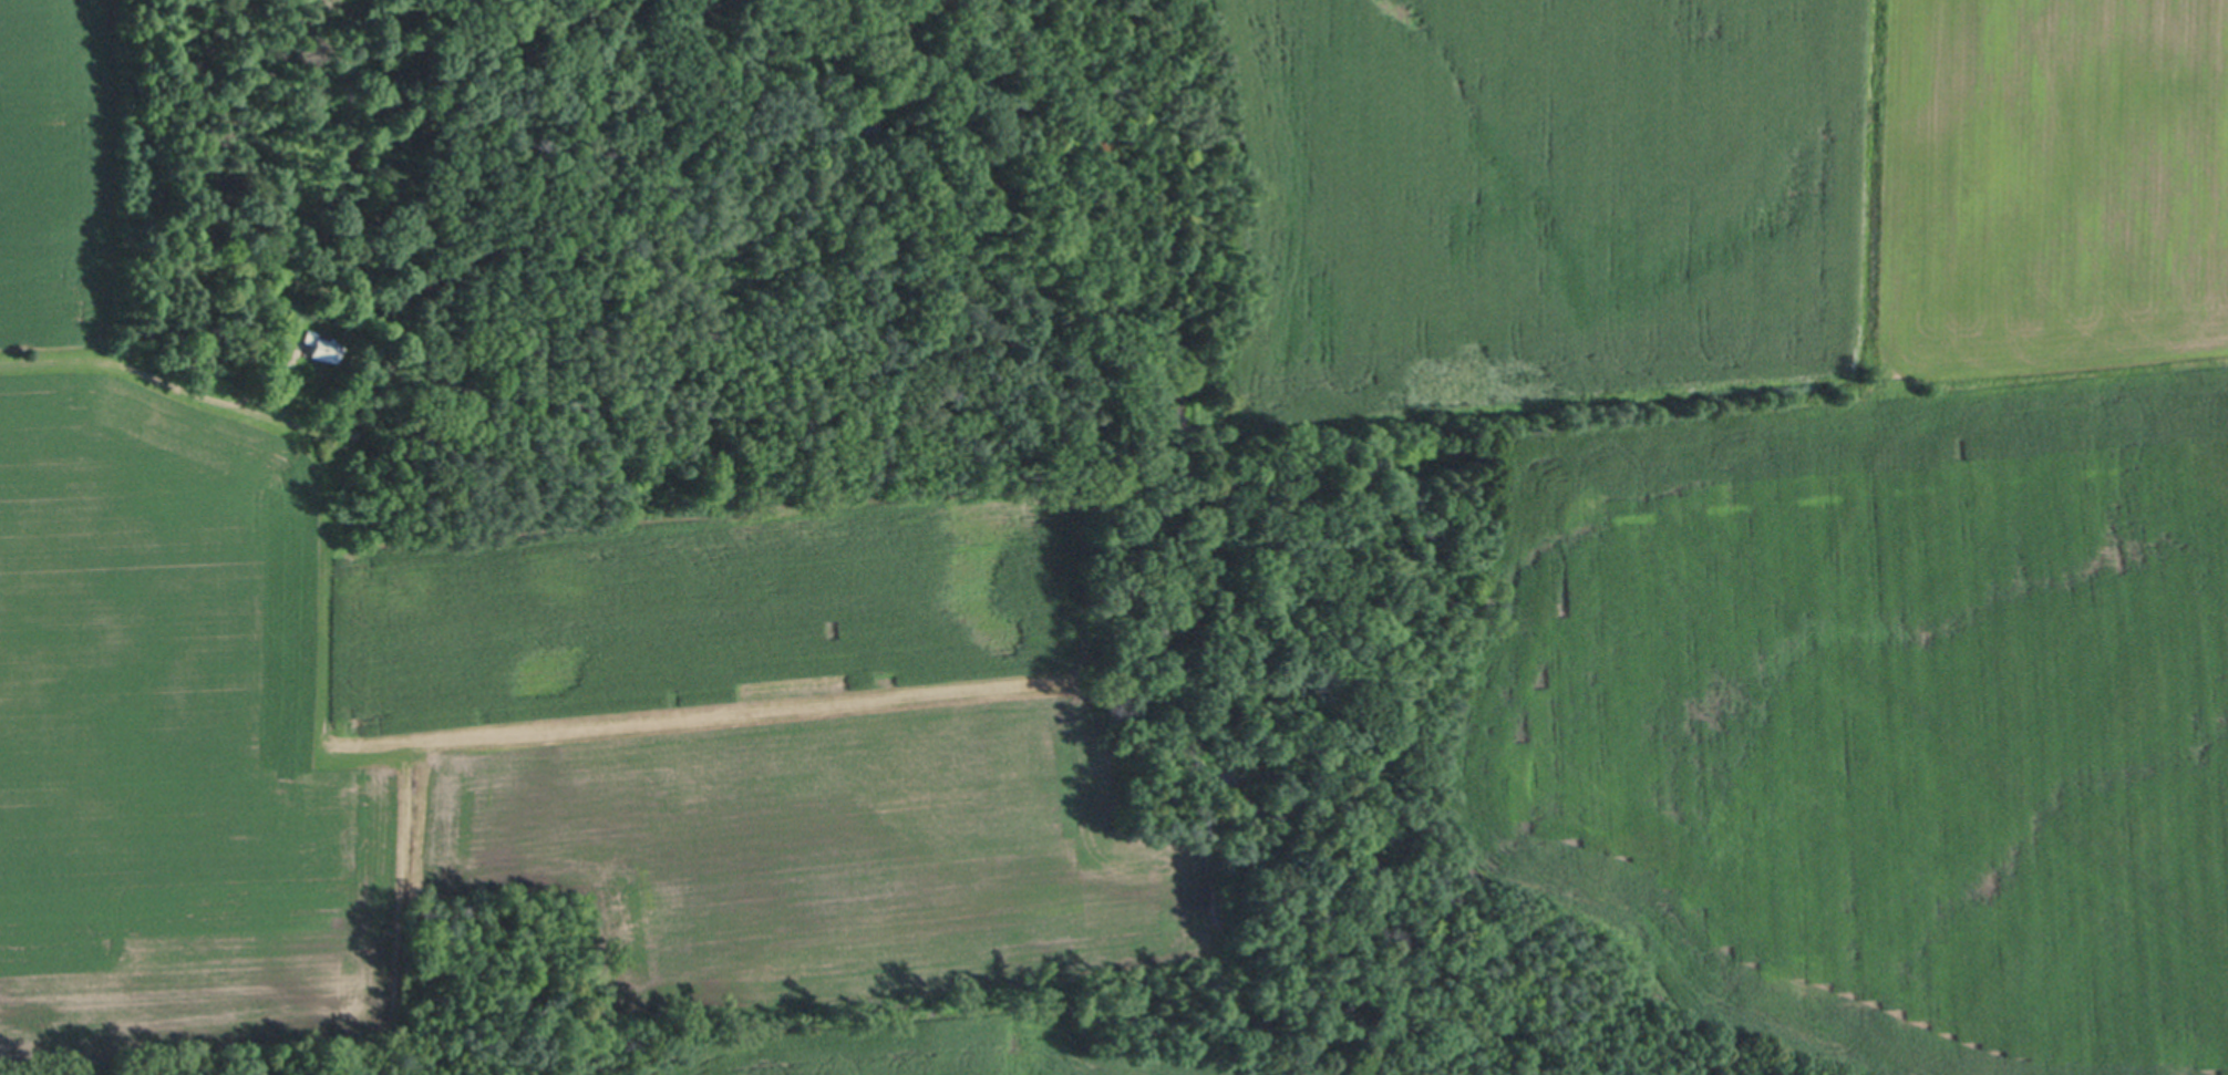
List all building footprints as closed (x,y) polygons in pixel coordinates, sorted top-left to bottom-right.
[(316,345),(328,349),(329,345),(333,347),(332,350),(339,352),(337,364),(312,359),(313,352),(303,349),(307,337),(317,340),(316,345)]
